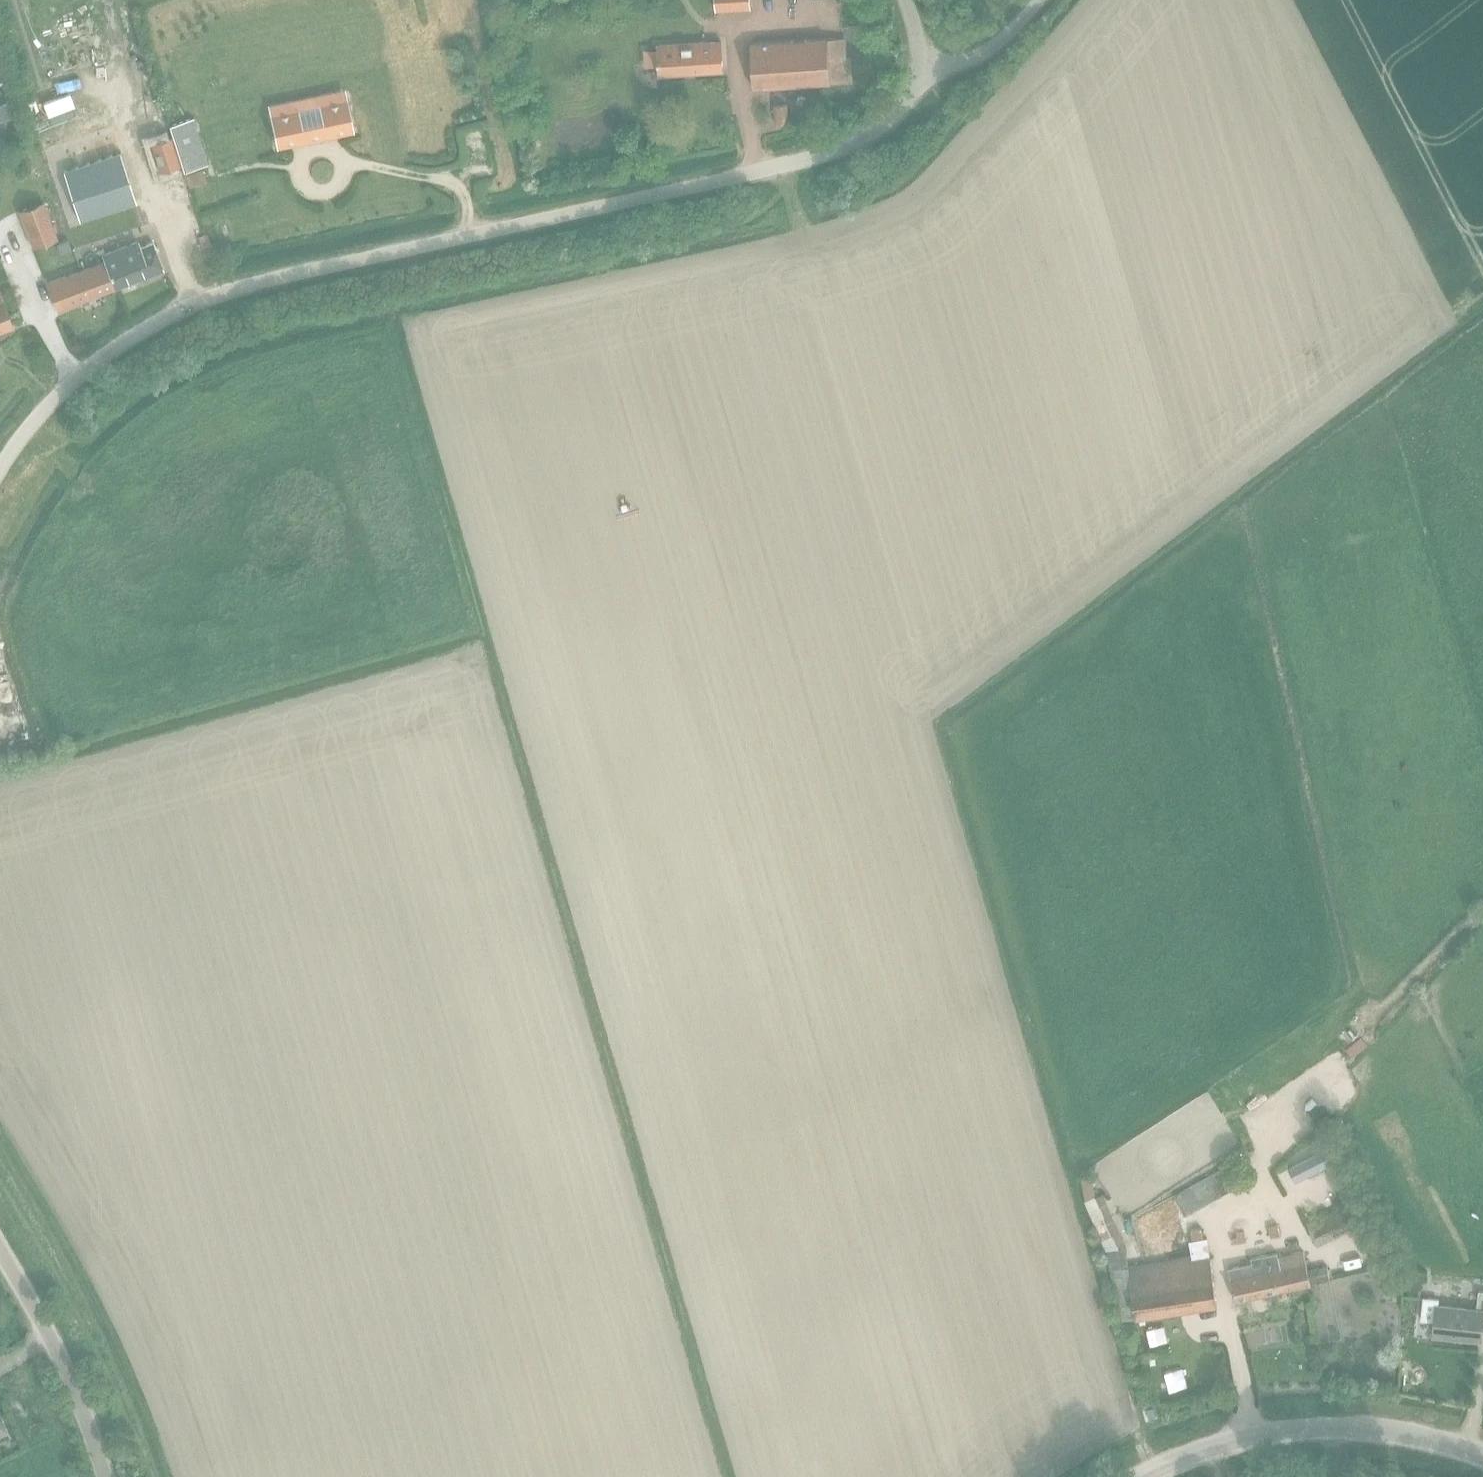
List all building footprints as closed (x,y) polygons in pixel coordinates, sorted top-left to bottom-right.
[(752,21),(750,0),(740,0),(715,2),(717,24),(752,21)] [(756,88),(832,81),(828,38),(752,45),(756,88)] [(647,74),(730,70),(729,57),(724,57),(724,54),(720,54),(720,47),(646,50),(647,74)] [(277,145),(352,129),(345,98),(318,103),(321,119),(301,123),(298,108),(270,113),(277,145)] [(12,116),(8,101),(0,104),(0,119),(12,116)] [(785,105),(775,105),(776,123),(786,122),(785,105)] [(170,125),(185,170),(208,162),(193,117),(170,125)] [(159,171),(179,164),(170,135),(150,142),(159,171)] [(120,152),(63,170),(79,220),(136,201),(120,152)] [(43,204),(20,212),(34,248),(56,239),(43,204)] [(115,285),(164,267),(154,241),(105,259),(115,285)] [(57,307),(115,285),(105,259),(47,281),(57,307)] [(0,294),(0,330),(12,326),(0,294)] [(1297,1184),(1331,1167),(1322,1147),(1287,1164),(1297,1184)] [(1185,1212),(1233,1185),(1222,1166),(1174,1192),(1185,1212)] [(1318,1243),(1371,1217),(1360,1194),(1307,1220),(1318,1243)] [(1124,1318),(1217,1303),(1206,1235),(1203,1235),(1202,1226),(1191,1227),(1193,1237),(1190,1237),(1192,1254),(1111,1267),(1117,1306),(1122,1305),(1124,1318)] [(1236,1299),(1330,1276),(1327,1262),(1309,1267),(1304,1249),(1279,1255),(1278,1251),(1253,1257),(1254,1260),(1228,1267),(1236,1299)] [(1415,1269),(1401,1279),(1411,1293),(1425,1283),(1415,1269)] [(1479,1287),(1477,1306),(1437,1302),(1434,1332),(1480,1336),(1482,1315),(1482,1288),(1479,1287)] [(9,1434),(0,1413),(0,1438),(9,1434)]
